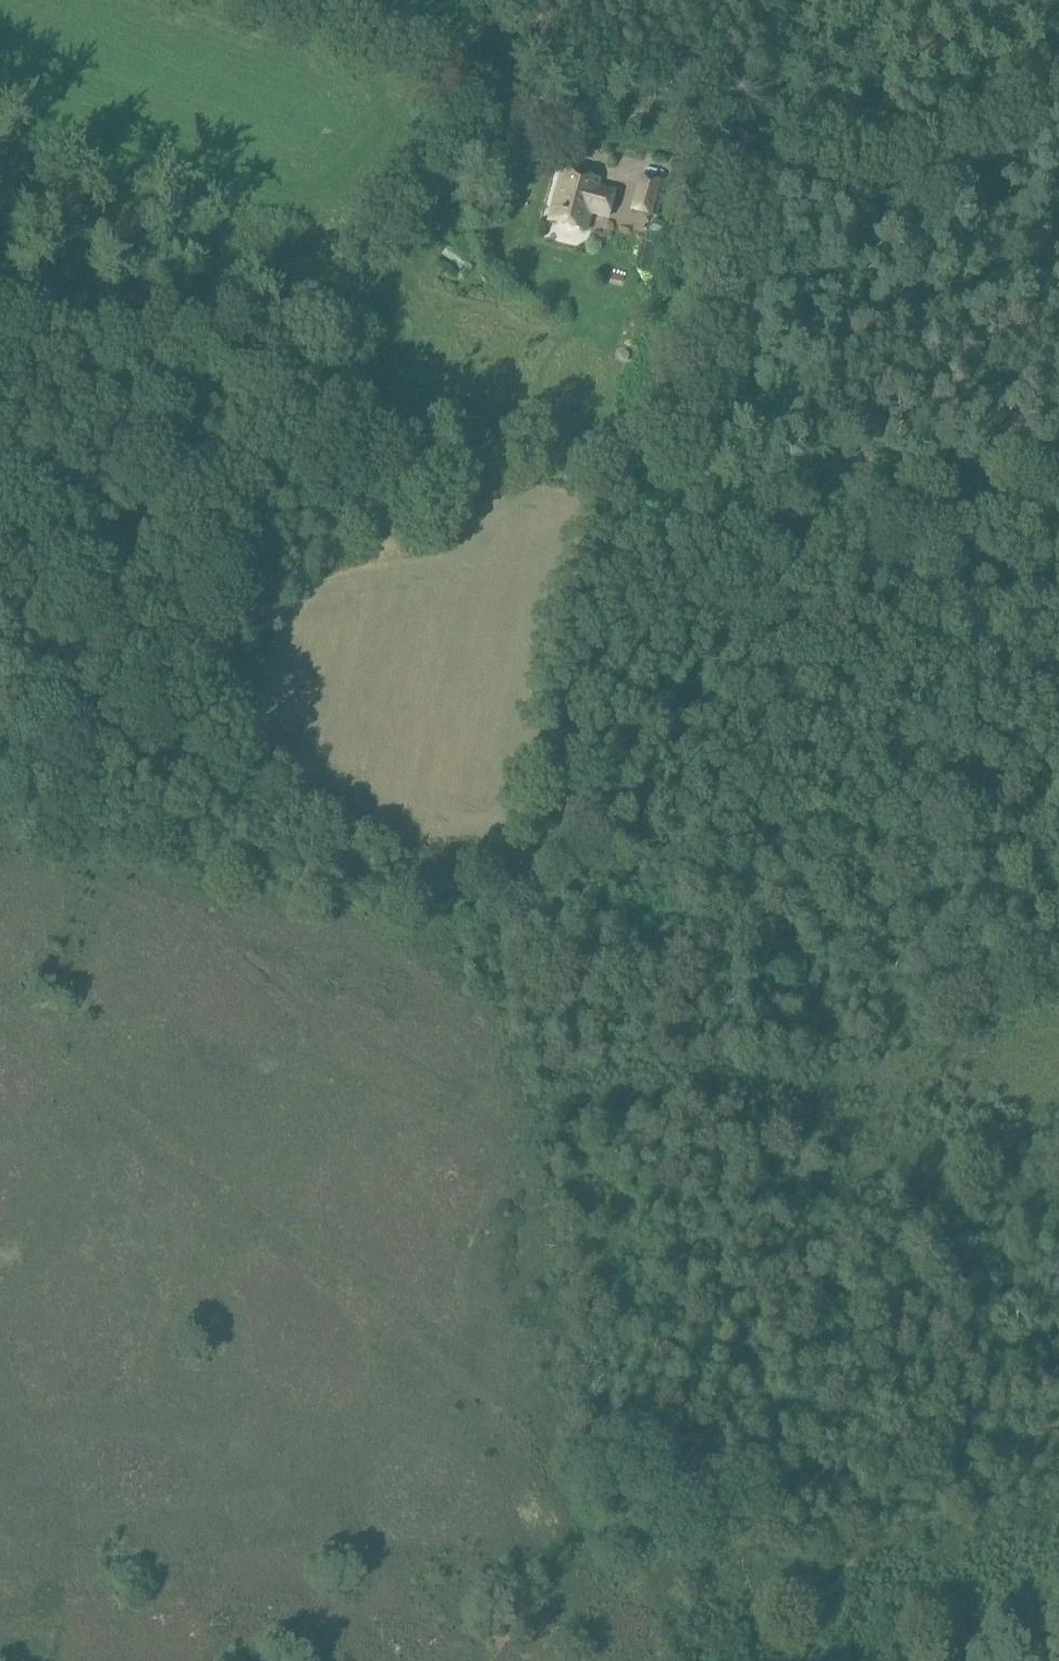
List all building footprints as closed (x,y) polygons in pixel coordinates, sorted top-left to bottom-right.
[(558,171),(545,220),(584,231),(589,213),(607,218),(615,190),(596,185),(597,181),(558,171)] [(638,175),(629,209),(650,214),(658,180),(638,175)]
